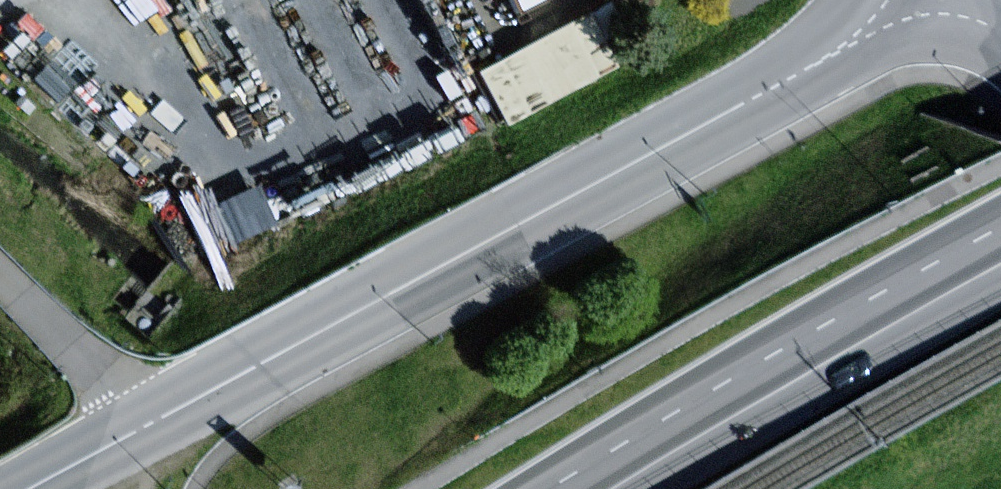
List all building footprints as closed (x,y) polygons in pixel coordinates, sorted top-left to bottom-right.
[(479,64),(507,116),(639,44),(614,0),(596,0),(479,64)] [(522,8),(539,0),(518,0),(522,8)]
